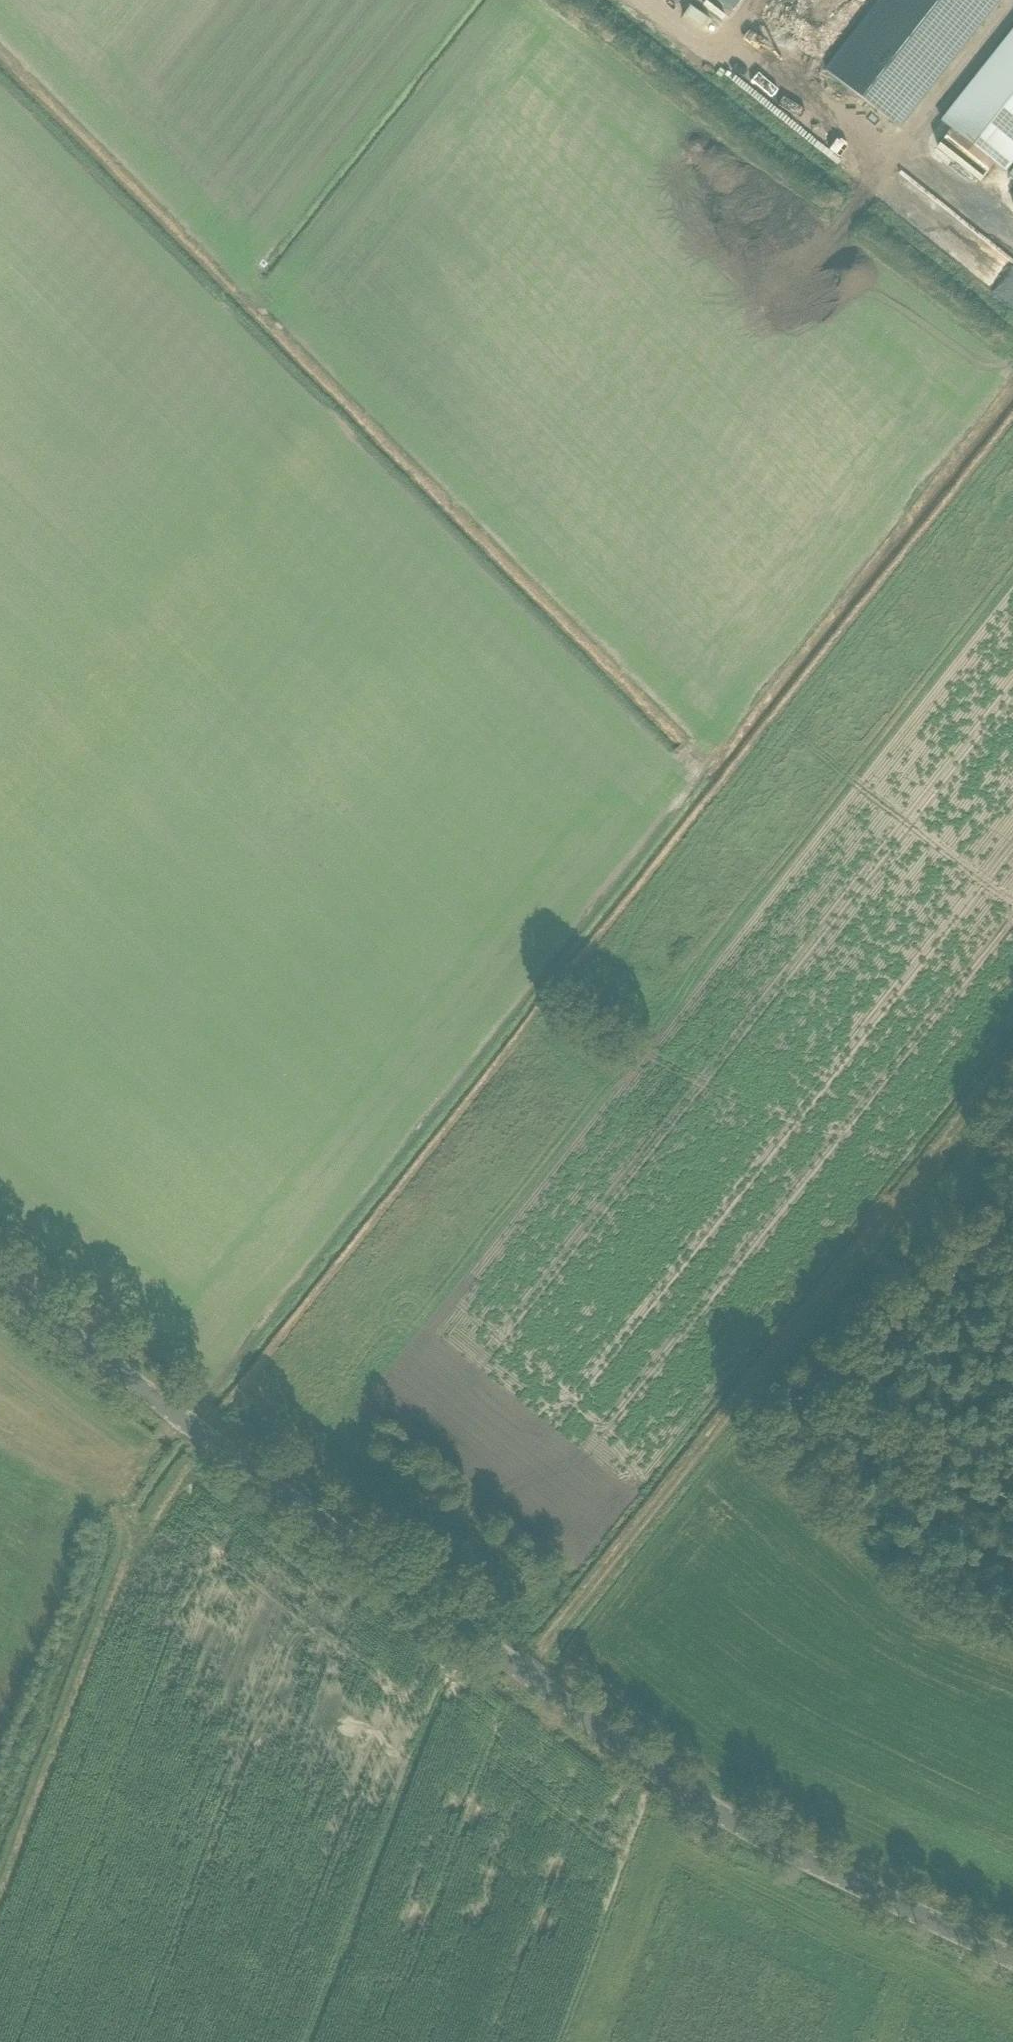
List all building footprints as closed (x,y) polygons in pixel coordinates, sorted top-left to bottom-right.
[(741,0),(718,0),(733,11),(741,0)] [(825,71),(900,129),(1001,0),(880,0),(825,71)] [(941,123),(951,130),(937,147),(980,181),(993,164),(1004,172),(1012,161),(1012,32),(941,123)]
